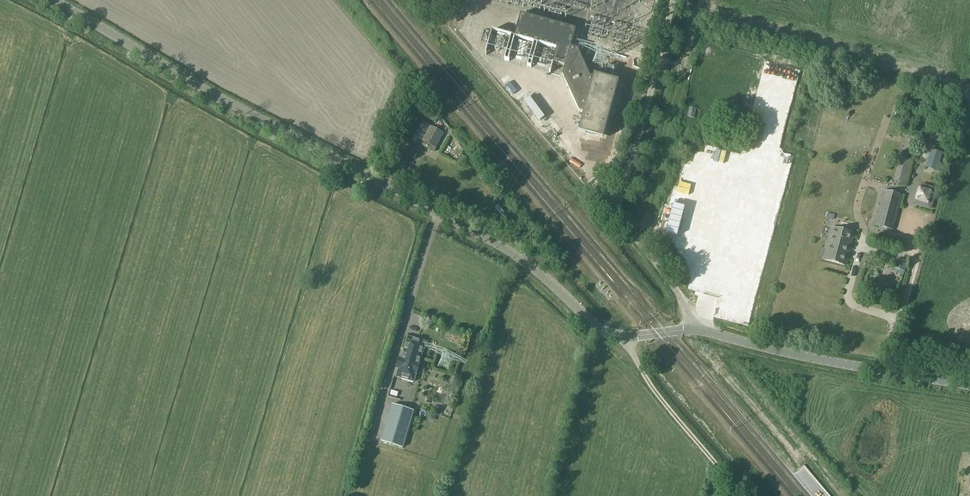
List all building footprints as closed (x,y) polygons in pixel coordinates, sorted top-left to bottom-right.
[(577,50),(570,48),(575,30),(521,15),(514,37),(537,43),(557,49),(553,63),(565,66),(563,76),(579,112),(588,115),(584,131),(599,135),(613,83),(597,79),(597,80),(590,78),(577,50)] [(444,134),(416,119),(407,136),(434,151),(444,134)] [(943,153),(932,149),(927,165),(938,168),(943,153)] [(462,155),(457,165),(464,168),(469,159),(462,155)] [(897,182),(905,184),(912,160),(904,158),(897,182)] [(611,169),(609,177),(617,179),(619,171),(611,169)] [(917,197),(915,205),(930,209),(931,209),(937,190),(921,185),(917,197)] [(892,230),(901,196),(884,192),(875,225),(892,230)] [(846,265),(854,234),(832,228),(823,260),(846,265)] [(905,272),(908,263),(897,259),(894,268),(905,272)] [(396,369),(398,369),(396,377),(413,382),(415,374),(416,374),(419,365),(418,365),(424,343),(407,337),(401,359),(399,358),(396,369)] [(403,448),(414,411),(392,405),(381,441),(403,448)]
